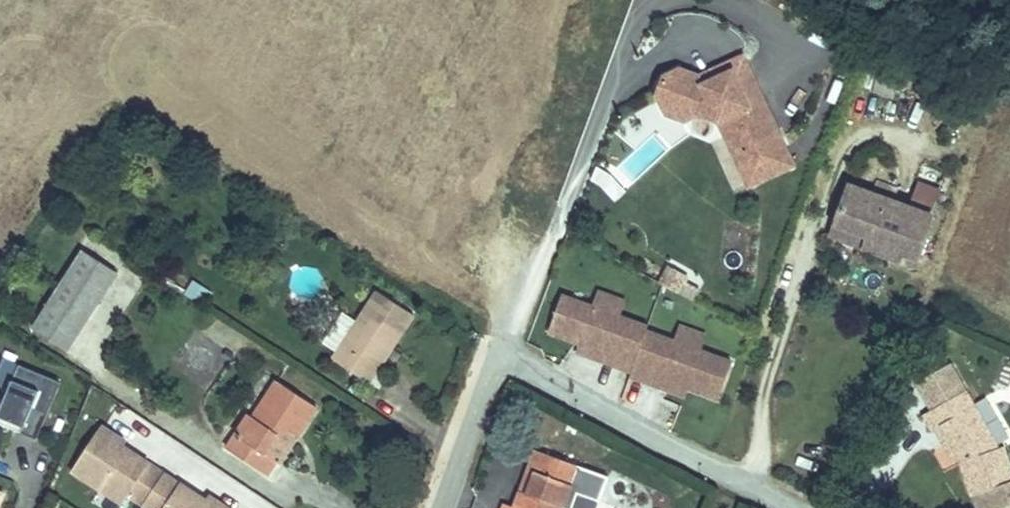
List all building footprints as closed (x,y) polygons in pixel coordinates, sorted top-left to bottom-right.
[(690,93),(672,92),(657,99),(650,119),(658,137),(678,145),(693,138),(711,145),(725,177),(772,156),(735,73),(706,86),(708,90),(692,97),(690,93)] [(708,90),(706,86),(690,93),(692,97),(708,90)] [(772,156),(725,177),(738,205),(785,184),(772,156)] [(612,200),(623,189),(601,168),(591,179),(612,200)] [(915,180),(906,204),(930,213),(939,189),(915,180)] [(923,231),(840,202),(826,240),(859,252),(854,268),(889,280),(894,263),(911,268),(923,231)] [(120,268),(83,246),(30,324),(69,349),(120,268)] [(911,268),(894,263),(889,280),(906,286),(911,268)] [(656,286),(694,303),(702,285),(664,268),(656,286)] [(191,281),(183,295),(203,307),(211,293),(191,281)] [(648,325),(649,320),(621,311),(626,294),(598,285),(593,300),(560,289),(545,331),(578,343),(576,350),(632,371),(648,325)] [(370,291),(333,365),(375,385),(412,313),(370,291)] [(674,335),(648,325),(632,371),(630,378),(686,398),(689,390),(720,401),(735,356),(704,345),(710,330),(679,320),(674,335)] [(3,355),(0,363),(0,381),(6,383),(0,399),(0,423),(38,438),(62,379),(3,355)] [(281,390),(238,463),(278,486),(287,471),(283,470),(278,467),(297,434),(310,440),(325,414),(281,390)] [(916,429),(923,440),(930,436),(957,480),(953,482),(961,507),(1009,507),(1009,498),(998,463),(991,465),(956,405),(916,429)] [(142,504),(165,466),(99,422),(68,468),(122,503),(127,495),(142,504)] [(297,434),(278,467),(283,470),(293,452),(300,456),(310,440),(297,434)] [(930,436),(923,440),(950,483),(957,480),(930,436)] [(513,464),(497,501),(508,506),(524,469),(513,464)] [(165,466),(142,504),(141,505),(146,507),(234,507),(165,466)] [(588,495),(578,491),(524,469),(508,506),(497,501),(495,507),(583,507),(588,495)]
